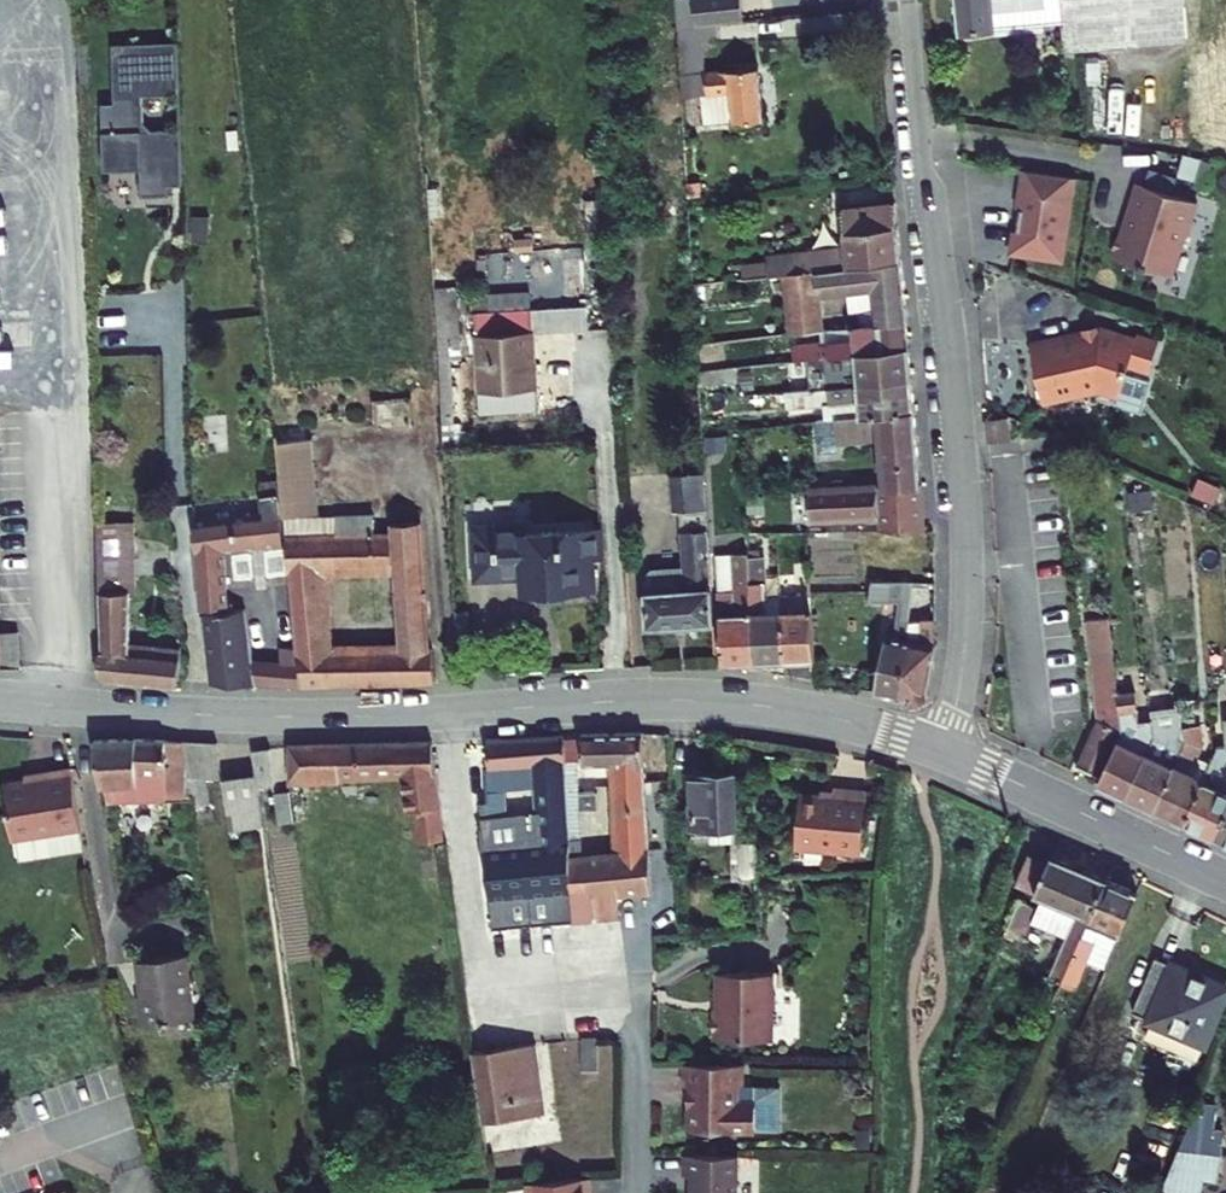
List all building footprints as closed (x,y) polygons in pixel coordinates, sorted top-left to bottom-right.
[(695,26),(715,23),(743,20),(741,0),(692,0),(695,26)] [(956,35),(1068,21),(1071,49),(1184,31),(1179,0),(952,0),(956,35)] [(704,125),(764,120),(758,67),(704,72),(703,43),(715,42),(715,23),(695,26),(679,28),(682,74),(684,96),(701,94),(704,125)] [(180,92),(178,44),(112,47),(115,106),(102,106),(105,173),(141,171),(142,199),(171,197),(171,187),(185,187),(182,127),(154,128),(147,122),(146,94),(180,92)] [(1150,166),(1144,183),(1173,193),(1179,176),(1150,166)] [(1023,193),(1015,251),(1060,258),(1072,177),(1022,170),(1019,192),(1023,193)] [(1122,252),(1120,259),(1167,274),(1180,234),(1187,237),(1198,202),(1140,182),(1134,203),(1138,204),(1127,239),(1122,238),(1118,251),(1122,252)] [(742,264),(743,279),(901,261),(896,202),(842,208),(846,245),(767,254),(767,261),(742,264)] [(901,261),(786,274),(792,334),(821,331),(817,296),(848,293),(873,290),(876,325),(906,321),(901,261)] [(850,314),(859,313),(860,326),(876,325),(873,290),(848,293),(850,314)] [(489,312),(488,298),(473,299),(474,313),(489,312)] [(0,299),(0,315),(10,315),(10,299),(0,299)] [(590,331),(589,308),(537,309),(538,332),(590,331)] [(474,335),(478,392),(537,388),(532,309),(489,312),(474,313),(474,335)] [(829,342),(757,351),(758,364),(808,359),(909,347),(906,321),(876,325),(860,326),(853,327),(854,340),(829,342)] [(853,327),(828,330),(829,342),(854,340),(853,327)] [(1072,340),(1072,335),(1031,344),(1042,398),(1058,395),(1059,399),(1082,394),(1081,390),(1099,386),(1117,405),(1140,412),(1148,380),(1127,373),(1130,364),(1151,370),(1157,344),(1137,338),(1135,343),(1102,333),(1100,340),(1088,337),(1078,339),(1072,340)] [(808,359),(810,389),(912,379),(909,347),(808,359)] [(699,385),(738,381),(737,367),(698,371),(699,385)] [(785,392),(787,409),(824,405),(859,401),(861,416),(914,411),(912,379),(810,389),(785,392)] [(480,413),(539,409),(537,388),(478,392),(480,413)] [(18,389),(0,389),(0,406),(18,405),(18,389)] [(824,405),(825,420),(835,419),(861,416),(859,401),(824,405)] [(882,439),(886,486),(921,484),(914,411),(861,416),(835,419),(837,443),(882,439)] [(817,420),(819,452),(838,450),(837,443),(835,419),(825,420),(817,420)] [(282,491),(316,487),(311,439),(280,442),(279,435),(276,435),(282,491)] [(713,436),(713,450),(725,450),(725,436),(713,436)] [(1099,474),(1101,489),(1112,487),(1110,472),(1099,474)] [(705,474),(670,476),(672,512),(679,512),(708,510),(705,474)] [(277,477),(261,480),(262,496),(279,493),(277,477)] [(1192,495),(1213,505),(1221,490),(1200,480),(1192,495)] [(841,517),(879,515),(877,487),(843,489),(843,484),(833,485),(833,490),(839,489),(841,517)] [(925,531),(921,484),(886,486),(877,487),(879,515),(881,531),(925,531)] [(282,491),(284,517),(318,513),(316,487),(282,491)] [(841,517),(839,489),(833,490),(809,491),(810,518),(841,517)] [(194,523),(201,609),(228,606),(224,550),(284,542),(279,493),(262,496),(265,514),(194,523)] [(747,506),(748,521),(764,520),(763,505),(747,506)] [(645,591),(648,627),(716,623),(708,510),(679,512),(681,532),(684,534),(686,568),(688,588),(648,591),(645,591)] [(375,514),(338,515),(338,535),(286,537),(298,649),(302,686),(333,685),(329,650),(320,570),(376,569),(373,534),(375,534),(375,514)] [(284,517),(286,537),(338,535),(338,515),(284,517)] [(399,649),(352,650),(356,684),(436,682),(433,647),(431,648),(421,521),(390,523),(391,533),(393,568),(399,649)] [(98,679),(178,686),(181,650),(166,648),(165,657),(129,653),(129,645),(130,592),(136,592),(133,522),(97,524),(101,651),(99,651),(98,679)] [(474,528),(477,578),(523,575),(524,590),(540,589),(540,597),(564,596),(564,588),(595,587),(593,556),(603,556),(601,529),(524,533),(524,525),(474,528)] [(373,534),(376,569),(393,568),(391,533),(375,534),(373,534)] [(722,664),(753,662),(749,557),(748,553),(732,554),(734,591),(718,591),(722,664)] [(716,555),(718,591),(734,591),(732,554),(716,555)] [(784,661),(781,596),(766,596),(765,583),(767,583),(767,574),(766,556),(749,557),(753,662),(784,661)] [(653,570),(647,575),(648,591),(688,588),(686,568),(653,570)] [(765,583),(766,596),(781,596),(780,574),(767,574),(767,583),(765,583)] [(872,581),(870,602),(898,602),(895,631),(907,633),(908,621),(912,582),(872,581)] [(784,661),(814,660),(810,594),(781,596),(784,661)] [(202,615),(209,681),(255,684),(252,661),(245,608),(202,615)] [(1118,694),(1110,617),(1087,620),(1098,720),(1077,765),(1101,777),(1122,733),(1118,694)] [(898,698),(917,701),(927,696),(936,646),(934,619),(908,621),(907,633),(906,641),(909,642),(898,698)] [(20,669),(18,632),(0,632),(0,626),(0,667),(20,669)] [(906,641),(886,636),(874,693),(898,698),(909,642),(906,641)] [(166,648),(129,645),(129,653),(165,657),(166,648)] [(255,684),(302,686),(298,649),(281,648),(282,664),(252,661),(255,684)] [(356,684),(352,650),(329,650),(333,685),(356,684)] [(1153,735),(1148,691),(1118,694),(1122,733),(1101,777),(1097,784),(1126,798),(1154,738),(1153,735)] [(1166,691),(1168,709),(1180,709),(1178,691),(1166,691)] [(1154,738),(1126,798),(1154,811),(1184,746),(1182,727),(1180,709),(1150,710),(1153,735),(1154,738)] [(1203,745),(1201,725),(1182,727),(1184,746),(1154,811),(1183,824),(1209,767),(1196,761),(1203,745)] [(627,742),(571,743),(576,790),(602,789),(605,861),(562,866),(550,744),(469,747),(473,810),(468,810),(477,936),(606,925),(606,906),(637,905),(627,742)] [(1183,824),(1214,838),(1225,812),(1225,746),(1219,746),(1213,759),(1209,767),(1183,824)] [(417,748),(282,754),(283,795),(400,783),(407,850),(430,846),(417,748)] [(260,793),(256,758),(238,760),(241,782),(210,785),(206,756),(85,755),(90,799),(95,799),(98,820),(178,817),(176,797),(210,795),(215,839),(249,835),(243,794),(260,793)] [(59,776),(26,781),(26,785),(0,789),(0,847),(0,850),(36,844),(38,863),(73,858),(59,776)] [(722,781),(678,782),(681,842),(720,841),(722,891),(744,890),(742,840),(725,839),(722,781)] [(819,800),(786,800),(785,856),(850,858),(852,792),(819,792),(819,800)] [(1214,838),(1225,844),(1225,812),(1214,838)] [(1090,917),(1106,880),(1051,856),(1048,863),(1029,855),(1016,885),(1043,897),(1032,923),(1066,938),(1051,974),(1064,980),(1090,917)] [(1105,968),(1137,893),(1106,880),(1090,917),(1064,980),(1076,985),(1086,960),(1105,968)] [(1025,934),(1036,907),(1019,900),(1008,926),(1015,930),(1025,934)] [(1015,930),(1008,926),(1004,937),(1011,940),(1015,930)] [(144,1025),(195,1018),(186,955),(139,961),(144,1025)] [(1156,958),(1133,1012),(1205,1043),(1225,993),(1225,987),(1156,958)] [(772,973),(718,973),(718,1009),(714,1009),(714,1040),(764,1040),(772,1032),(772,1011),(776,1007),(776,995),(772,991),(772,973)] [(597,1038),(581,1039),(582,1071),(598,1070),(597,1038)] [(545,1113),(535,1044),(473,1052),(483,1122),(545,1113)] [(781,1131),(781,1091),(745,1091),(745,1065),(684,1064),(684,1086),(690,1086),(690,1092),(692,1092),(690,1131),(781,1131)] [(1179,1150),(1222,1155),(1225,1135),(1214,1134),(1217,1109),(1197,1106),(1179,1150)] [(1222,1155),(1179,1150),(1161,1192),(1201,1192),(1204,1180),(1219,1182),(1222,1155)] [(685,1155),(685,1175),(692,1175),(692,1192),(738,1192),(738,1155),(685,1155)] [(589,1178),(528,1183),(529,1192),(591,1192),(589,1178)] [(315,1184),(317,1192),(344,1192),(342,1180),(315,1184)]
